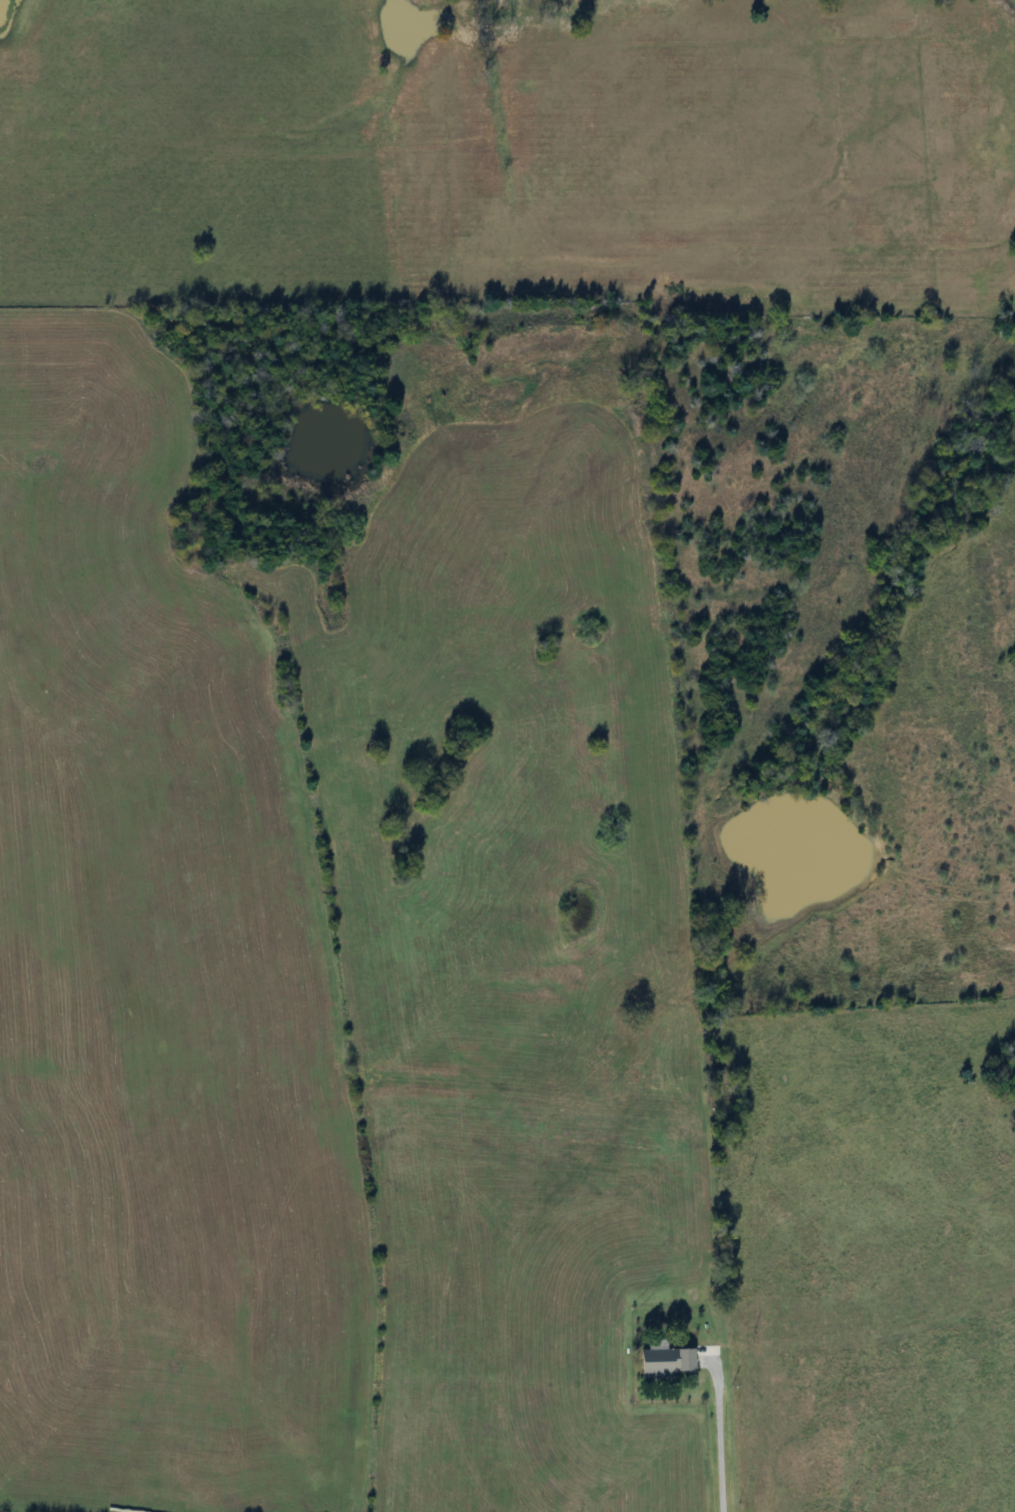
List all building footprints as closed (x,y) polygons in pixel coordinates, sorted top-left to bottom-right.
[(690,1349),(634,1351),(635,1377),(691,1375),(690,1349)]
